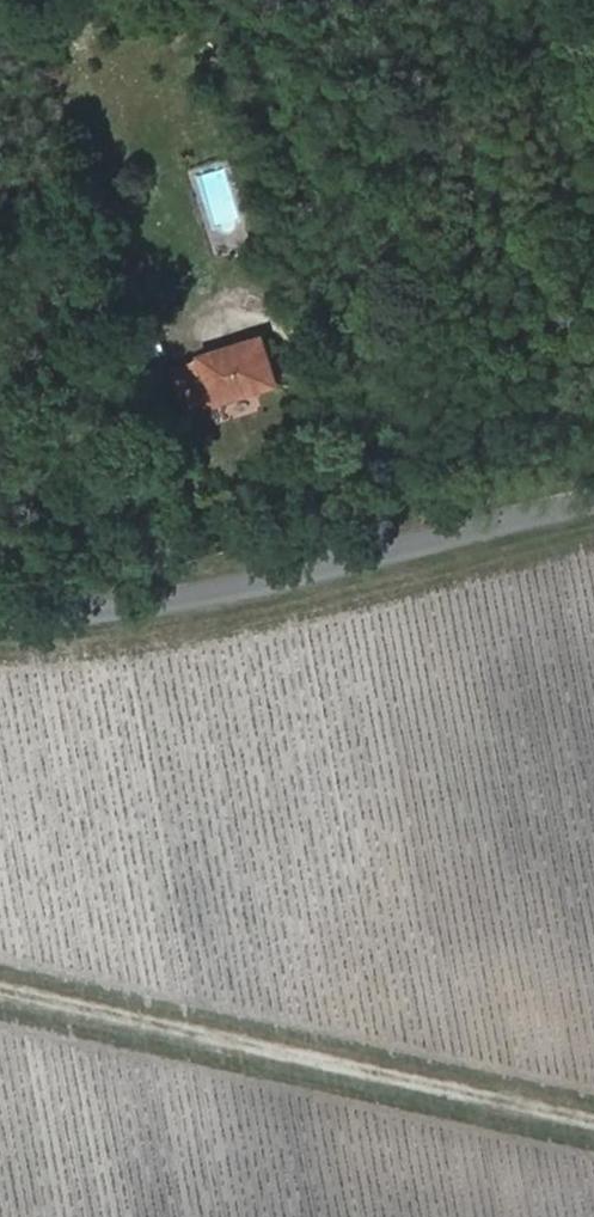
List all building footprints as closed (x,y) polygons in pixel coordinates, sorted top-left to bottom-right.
[(200,373),(177,380),(187,416),(210,409),(212,414),(274,397),(261,350),(198,368),(200,373)]
